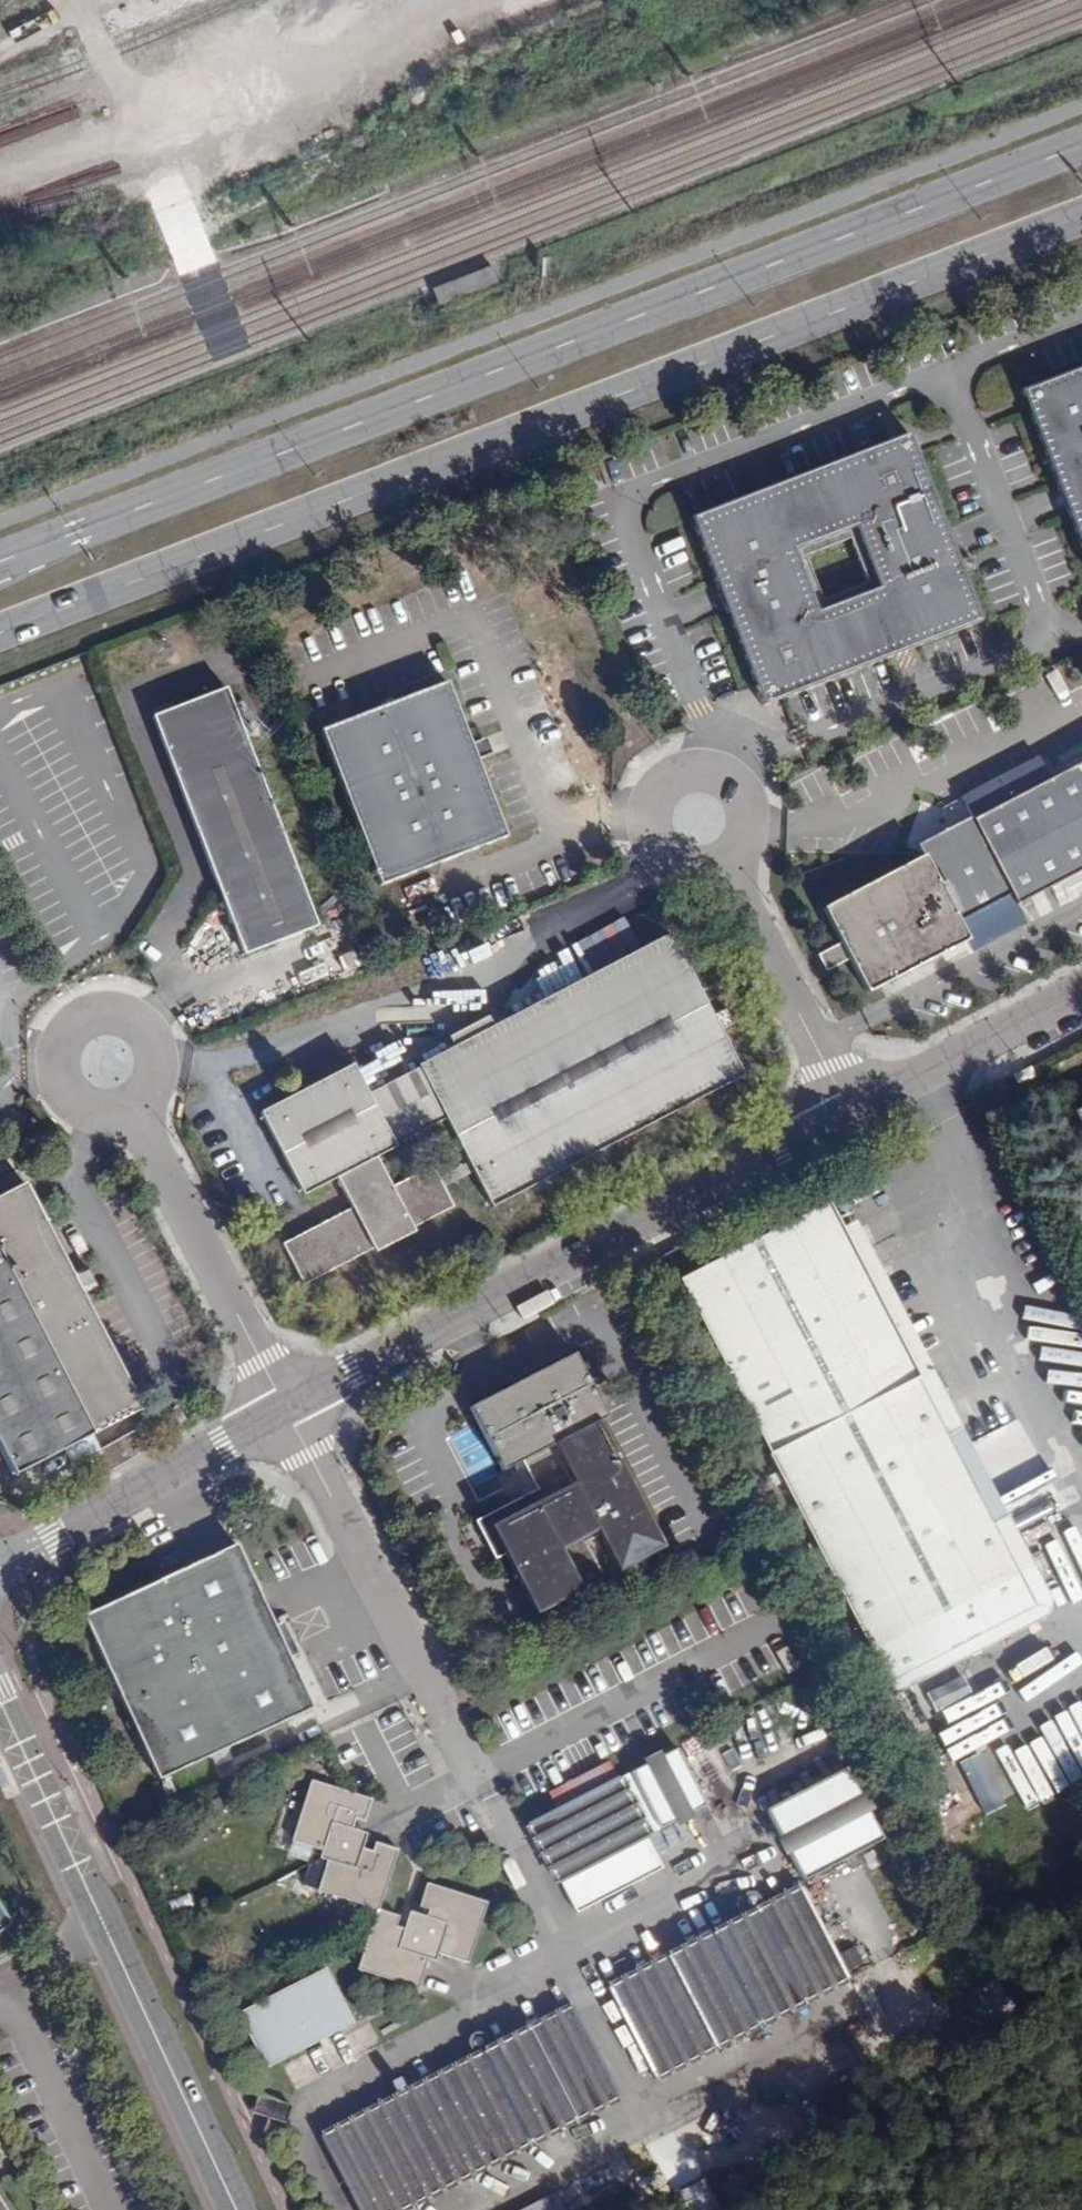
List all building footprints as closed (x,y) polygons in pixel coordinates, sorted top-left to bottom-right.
[(1081,549),(1081,370),(1043,385),(1047,395),(1044,403),(1041,409),(1030,413),(1081,549)] [(1041,385),(1022,393),(1030,413),(1041,409),(1044,403),(1047,395),(1043,385),(1041,385)] [(915,457),(908,438),(889,445),(893,457),(898,459),(903,461),(912,458),(915,457)] [(893,457),(889,445),(689,521),(754,689),(766,685),(772,687),(777,688),(780,700),(980,624),(915,457),(912,458),(903,461),(898,459),(893,457)] [(761,707),(780,700),(777,688),(772,687),(766,685),(754,689),(761,707)] [(445,686),(320,735),(380,888),(504,838),(474,761),(468,745),(445,686)] [(227,692),(151,720),(241,959),(316,929),(227,692)] [(483,739),(468,745),(474,761),(490,755),(483,739)] [(972,818),(986,845),(935,872),(926,854),(823,908),(843,946),(850,960),(868,994),(969,941),(960,923),(1013,895),(1019,905),(1081,872),(1081,761),(972,818)] [(986,845),(972,818),(971,816),(920,843),(926,854),(935,872),(986,845)] [(623,865),(620,859),(610,863),(614,869),(623,865)] [(348,1066),(256,1115),(299,1196),(333,1179),(349,1210),(283,1245),(303,1283),(450,1206),(440,1186),(436,1178),(428,1164),(387,1186),(372,1158),(390,1148),(389,1146),(440,1119),(464,1163),(468,1171),(489,1210),(742,1078),(665,934),(437,1053),(412,1066),(415,1070),(364,1096),(348,1066)] [(850,960),(843,946),(824,956),(832,969),(850,960)] [(358,965),(352,948),(320,960),(327,977),(358,965)] [(192,1019),(186,1021),(190,1029),(195,1027),(192,1019)] [(1030,1063),(1009,1074),(1013,1080),(1032,1070),(1030,1063)] [(1009,1094),(1001,1078),(991,1084),(999,1099),(1009,1094)] [(468,1171),(464,1163),(436,1178),(440,1186),(468,1171)] [(0,1197),(0,1447),(15,1476),(141,1408),(24,1185),(0,1197)] [(769,1456),(916,1379),(864,1278),(867,1277),(845,1234),(842,1236),(839,1231),(825,1203),(678,1280),(769,1456)] [(864,1278),(916,1379),(921,1377),(926,1373),(931,1371),(855,1222),(839,1231),(842,1236),(845,1234),(867,1277),(864,1278)] [(482,1255),(473,1259),(478,1269),(487,1265),(482,1255)] [(536,1487),(473,1519),(494,1559),(504,1553),(532,1610),(600,1576),(583,1540),(599,1532),(616,1568),(657,1546),(597,1421),(607,1416),(575,1353),(470,1404),(501,1468),(522,1459),(536,1487)] [(921,1377),(916,1379),(949,1443),(975,1430),(1017,1511),(992,1524),(993,1526),(1021,1512),(976,1422),(960,1429),(931,1371),(926,1373),(921,1377)] [(769,1456),(844,1602),(993,1526),(992,1524),(1017,1511),(975,1430),(949,1443),(916,1379),(769,1456)] [(109,1472),(161,1442),(149,1423),(97,1453),(109,1472)] [(1021,1512),(993,1526),(1033,1601),(1036,1605),(1037,1609),(1037,1613),(1021,1622),(1023,1625),(976,1652),(973,1647),(944,1662),(947,1667),(928,1678),(924,1672),(889,1691),(897,1705),(1041,1631),(1052,1623),(1052,1611),(1009,1524),(1024,1516),(1021,1512)] [(993,1526),(844,1602),(889,1691),(924,1672),(928,1678),(947,1667),(944,1662),(973,1647),(976,1652),(1023,1625),(1021,1622),(1037,1613),(1037,1609),(1036,1605),(1033,1601),(993,1526)] [(239,1544),(83,1615),(157,1780),(312,1709),(239,1544)] [(105,1699),(95,1704),(99,1711),(108,1707),(105,1699)] [(554,1805),(514,1826),(546,1887),(548,1885),(564,1916),(660,1865),(644,1835),(703,1804),(672,1746),(617,1775),(616,1773),(613,1774),(585,1789),(554,1805)] [(577,1775),(585,1789),(613,1774),(606,1760),(577,1775)] [(843,1763),(765,1806),(803,1875),(881,1833),(843,1763)] [(554,1805),(585,1789),(577,1775),(546,1791),(554,1805)] [(370,1797),(309,1776),(289,1838),(321,1849),(319,1855),(325,1857),(315,1889),(369,1907),(376,1904),(395,1845),(373,1838),(369,1847),(358,1843),(353,1841),(350,1836),(348,1834),(351,1825),(354,1816),(362,1819),(370,1797)] [(363,1829),(351,1825),(348,1834),(350,1836),(353,1841),(358,1843),(363,1829)] [(380,1909),(372,1913),(354,1968),(415,1986),(425,1955),(434,1951),(462,1961),(482,1899),(424,1879),(416,1905),(424,1907),(421,1914),(418,1922),(410,1920),(407,1931),(399,1927),(391,1925),(395,1914),(380,1909)] [(759,1901),(753,1890),(753,1889),(749,1885),(742,1884),(739,1885),(735,1890),(735,1898),(741,1910),(603,1982),(651,2073),(844,1971),(798,1880),(759,1901)] [(405,1908),(402,1916),(410,1920),(418,1922),(421,1914),(405,1908)] [(410,1920),(402,1916),(399,1927),(407,1931),(410,1920)] [(324,1964),(235,2008),(261,2064),(351,2020),(324,1964)] [(316,2130),(356,2209),(390,2209),(614,2093),(567,2000),(487,2042),(482,2031),(478,2026),(467,2028),(464,2030),(463,2038),(470,2050),(316,2130)] [(255,2090),(250,2109),(251,2109),(282,2120),(288,2102),(255,2090)] [(533,2200),(538,2209),(560,2209),(550,2191),(533,2200)] [(533,2200),(514,2209),(538,2209),(533,2200)]
